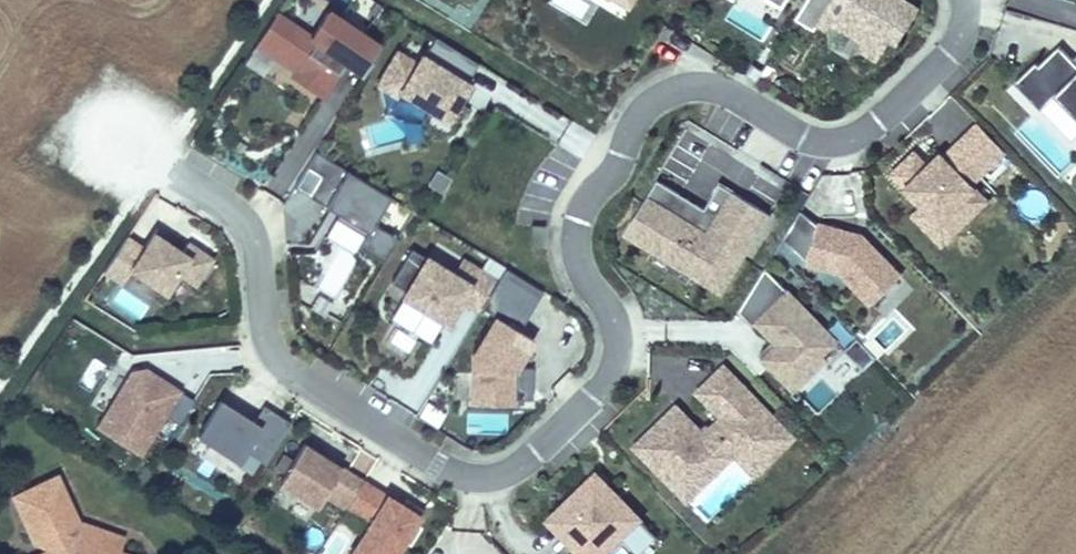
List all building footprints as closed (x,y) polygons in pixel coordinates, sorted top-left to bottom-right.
[(910,0),(802,0),(794,14),(812,25),(817,18),(830,25),(841,22),(859,34),(862,45),(876,54),(889,33),(896,37),(916,4),(910,0)] [(360,75),(376,48),(323,16),(308,40),(274,19),(252,51),(292,75),(288,81),(317,98),(339,62),(360,75)] [(457,101),(467,83),(463,81),(475,63),(432,37),(421,56),(418,55),(413,63),(394,52),(374,85),(395,97),(398,93),(427,109),(420,121),(446,136),(464,105),(457,101)] [(1057,39),(1037,58),(1034,55),(1013,76),(1039,102),(1054,88),(1075,111),(1075,58),(1057,39)] [(400,116),(372,126),(380,147),(407,137),(400,116)] [(944,223),(978,189),(974,184),(1008,151),(978,122),(953,147),(959,152),(950,160),(945,155),(942,152),(929,165),(915,151),(893,172),(924,203),(944,223)] [(950,160),(959,152),(953,147),(945,155),(950,160)] [(388,197),(313,152),(304,167),(319,176),(307,197),(335,214),(365,232),(362,237),(356,247),(382,263),(396,239),(371,224),(388,197)] [(307,197),(319,176),(304,167),(292,188),(307,197)] [(442,191),(449,178),(437,171),(429,184),(442,191)] [(722,286),(769,209),(720,181),(705,205),(658,178),(627,229),(722,286)] [(989,200),(978,189),(944,223),(924,203),(912,214),(943,246),(989,200)] [(365,232),(335,214),(332,219),(362,237),(365,232)] [(901,271),(862,231),(818,219),(807,258),(841,267),(873,299),(901,271)] [(541,245),(543,225),(531,224),(530,244),(541,245)] [(210,261),(186,245),(179,254),(152,236),(142,251),(125,239),(102,274),(120,285),(129,272),(163,295),(176,275),(193,287),(210,261)] [(334,272),(345,250),(329,242),(318,265),(334,272)] [(479,309),(496,280),(462,260),(453,275),(426,258),(406,292),(421,300),(418,306),(447,323),(461,298),(479,309)] [(837,337),(765,264),(738,309),(753,324),(757,321),(778,342),(764,356),(795,387),(828,355),(823,351),(837,337)] [(516,403),(516,366),(533,338),(495,315),(472,354),(472,371),(472,398),(472,402),(516,403)] [(410,360),(421,340),(390,324),(380,343),(410,360)] [(877,354),(857,334),(845,347),(864,366),(877,354)] [(748,462),(773,437),(765,428),(777,415),(725,362),(698,389),(723,414),(706,431),(678,403),(637,444),(691,498),(738,451),(748,462)] [(472,398),(472,371),(455,371),(455,398),(472,398)] [(140,457),(179,394),(144,372),(130,375),(96,431),(140,457)] [(266,465),(292,424),(264,407),(255,423),(220,402),(198,438),(240,464),(246,453),(266,465)] [(758,472),(796,433),(777,415),(765,428),(773,437),(748,462),(758,472)] [(320,509),(345,469),(306,445),(281,485),(320,509)] [(661,534),(599,472),(553,518),(579,544),(615,544),(625,534),(643,552),(661,534)] [(38,553),(133,553),(120,550),(123,535),(78,520),(55,474),(7,494),(22,528),(40,534),(51,528),(54,535),(49,549),(38,553)] [(425,509),(407,498),(403,504),(365,481),(350,506),(373,520),(353,553),(398,553),(406,540),(413,544),(424,526),(417,522),(425,509)] [(29,542),(49,549),(54,535),(51,528),(40,534),(22,528),(29,542)] [(123,535),(120,550),(133,553),(149,553),(151,544),(123,535)] [(615,544),(579,544),(589,553),(605,553),(615,544)]
